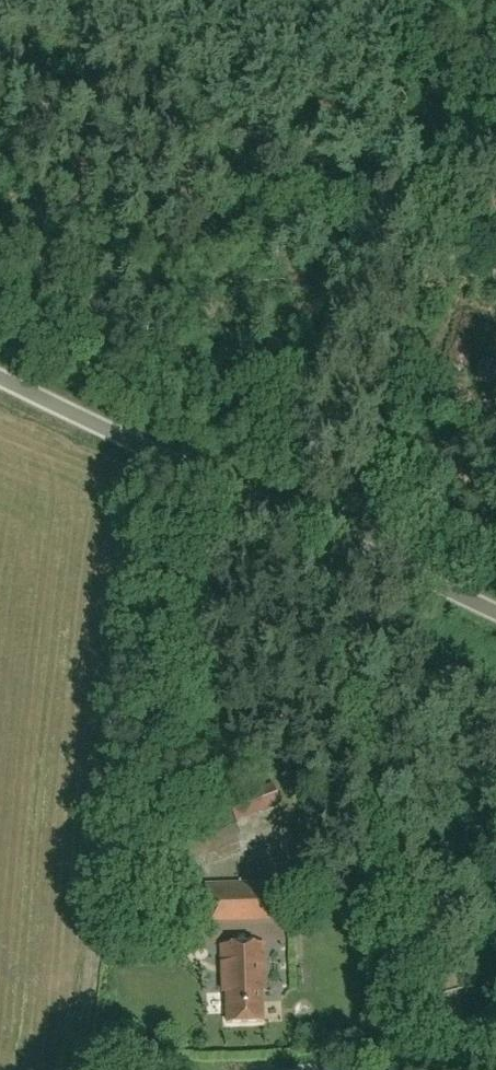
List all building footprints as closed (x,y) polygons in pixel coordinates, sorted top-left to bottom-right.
[(489,362),(479,367),(475,376),(481,385),(492,387),(495,384),(495,366),(489,362)] [(229,809),(159,834),(176,879),(247,853),(234,822),(280,804),(272,783),(226,802),(229,809)] [(272,922),(271,885),(208,888),(210,924),(272,922)] [(263,950),(221,952),(223,992),(226,992),(227,1023),(263,1021),(261,992),(265,992),(263,950)]
